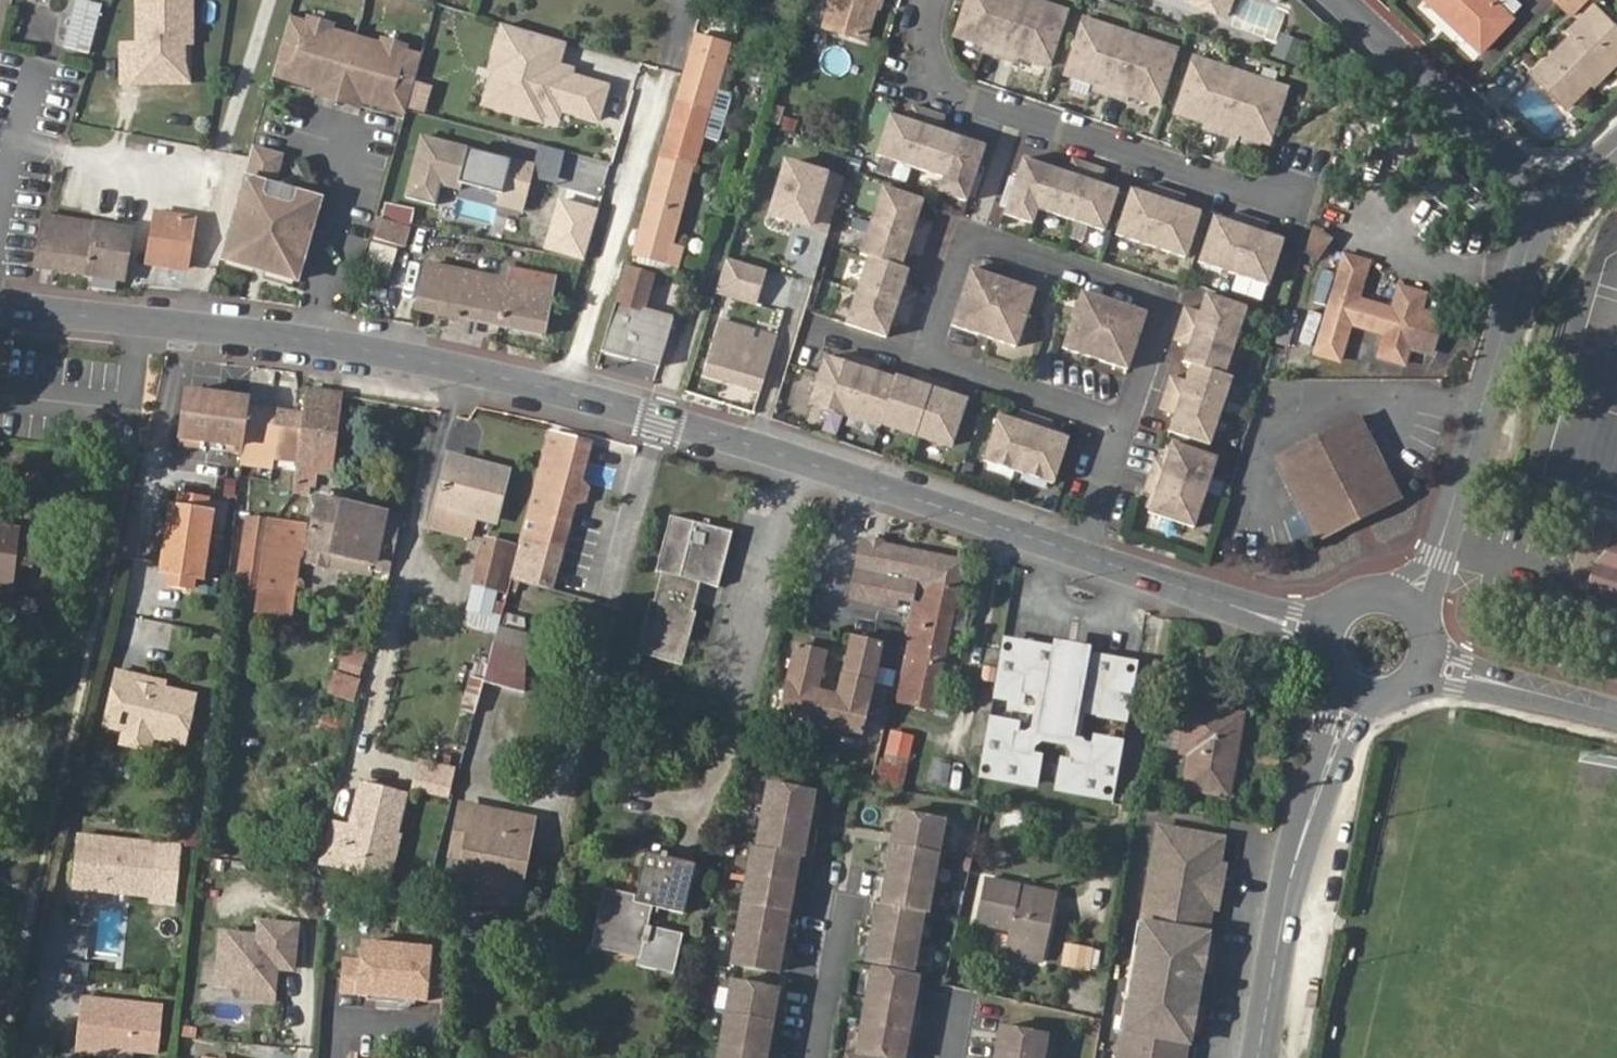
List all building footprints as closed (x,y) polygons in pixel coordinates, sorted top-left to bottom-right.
[(80,0),(70,0),(58,44),(82,50),(94,4),(80,0)] [(184,62),(184,46),(183,35),(192,35),(191,0),(136,0),(137,46),(121,47),(122,86),(139,86),(139,79),(167,79),(184,62)] [(866,37),(876,4),(877,0),(833,0),(826,26),(866,37)] [(1065,8),(1039,0),(965,0),(954,35),(984,45),(983,50),(1015,60),(1017,56),(1047,66),(1065,8)] [(1190,2),(1226,14),(1230,0),(1191,0),(1190,2)] [(1479,51),(1511,18),(1510,16),(1493,0),(1426,0),(1479,51)] [(1521,3),(1518,0),(1493,0),(1510,16),(1521,3)] [(1573,12),(1586,0),(1561,0),(1573,12)] [(1582,18),(1596,33),(1607,22),(1593,7),(1582,18)] [(365,90),(407,102),(423,46),(400,40),(397,33),(387,31),(380,34),(336,22),(332,15),(321,12),(314,15),(291,10),(275,65),(317,77),(341,84),(365,90)] [(1158,104),(1176,47),(1082,17),(1065,74),(1095,84),(1094,89),(1126,99),(1127,94),(1158,104)] [(1572,35),(1535,71),(1567,104),(1585,86),(1616,57),(1616,32),(1607,22),(1596,33),(1582,18),(1569,31),(1572,35)] [(491,68),(513,75),(503,109),(530,117),(532,109),(558,117),(560,109),(598,120),(607,87),(556,71),(565,42),(505,24),(491,68)] [(689,65),(721,74),(731,41),(698,32),(689,65)] [(184,46),(193,45),(192,35),(183,35),(184,46)] [(1286,86),(1193,55),(1174,112),(1205,122),(1204,127),(1236,137),(1238,133),(1269,142),(1286,86)] [(1590,92),(1616,66),(1616,57),(1585,86),(1590,92)] [(139,86),(191,85),(184,62),(167,79),(139,79),(139,86)] [(680,248),(671,245),(721,74),(689,65),(633,253),(675,265),(680,248)] [(503,109),(513,75),(491,68),(482,102),(503,109)] [(316,84),(339,91),(341,84),(317,77),(316,84)] [(431,84),(415,79),(408,105),(424,109),(431,84)] [(339,91),(363,97),(365,90),(341,84),(339,91)] [(710,135),(724,137),(732,89),(718,87),(710,135)] [(939,192),(967,201),(985,145),(940,131),(945,116),(913,106),(908,119),(890,114),(877,154),(943,176),(939,192)] [(406,194),(436,202),(443,174),(502,189),(503,184),(526,190),(533,161),(421,133),(406,194)] [(805,140),(789,136),(783,156),(800,160),(805,140)] [(535,175),(558,180),(566,146),(542,141),(535,175)] [(265,270),(295,278),(317,200),(277,188),(285,158),(251,149),(248,157),(220,257),(255,267),(256,260),(267,263),(265,270)] [(1105,229),(1117,189),(1100,183),(1104,168),(1073,158),(1068,172),(1023,158),(1005,213),(1033,222),(1038,209),(1105,229)] [(812,188),(765,174),(761,191),(777,194),(771,216),(774,217),(801,224),(812,188)] [(526,190),(503,184),(502,189),(500,200),(522,205),(526,190)] [(1116,233),(1186,256),(1200,211),(1182,205),(1185,194),(1154,184),(1150,194),(1131,188),(1116,233)] [(913,290),(903,288),(909,268),(901,266),(907,250),(924,255),(934,222),(918,217),(924,200),(882,187),(861,254),(868,256),(847,323),(888,336),(893,319),(907,324),(918,291),(913,290)] [(378,202),(374,215),(401,220),(404,207),(378,202)] [(1610,208),(1595,262),(1612,267),(1608,279),(1616,281),(1616,210),(1610,208)] [(1199,261),(1269,284),(1283,238),(1265,232),(1268,221),(1236,211),(1232,221),(1214,215),(1199,261)] [(194,219),(156,213),(147,263),(185,270),(194,219)] [(401,220),(374,215),(369,233),(401,240),(405,221),(401,220)] [(125,282),(133,230),(44,216),(34,268),(125,282)] [(772,228),(797,235),(801,224),(774,217),(772,228)] [(673,273),(675,265),(633,253),(630,261),(673,273)] [(728,254),(718,287),(788,308),(798,275),(728,254)] [(1370,261),(1346,254),(1316,353),(1340,359),(1352,322),(1388,332),(1381,355),(1406,363),(1410,348),(1416,349),(1430,334),(1431,328),(1427,311),(1422,309),(1427,292),(1402,285),(1394,309),(1359,298),(1370,261)] [(255,267),(265,270),(267,263),(256,260),(255,267)] [(497,276),(428,262),(419,309),(542,332),(552,276),(500,266),(497,276)] [(1316,296),(1327,299),(1336,269),(1325,266),(1316,296)] [(614,304),(601,350),(659,367),(672,319),(642,309),(651,276),(628,268),(618,305),(614,304)] [(987,336),(1017,346),(1035,289),(971,268),(951,324),(987,336)] [(1063,348),(1090,356),(1127,367),(1145,311),(1082,290),(1063,348)] [(1233,376),(1225,374),(1247,306),(1207,293),(1201,311),(1199,310),(1185,307),(1175,338),(1181,341),(1190,343),(1184,362),(1191,364),(1186,380),(1170,375),(1159,408),(1171,411),(1176,413),(1170,431),(1210,445),(1233,376)] [(1127,367),(1130,368),(1147,312),(1145,311),(1127,367)] [(1416,349),(1432,354),(1445,315),(1427,311),(1431,328),(1430,334),(1416,349)] [(774,337),(720,319),(704,373),(723,379),(740,384),(758,390),(774,337)] [(882,423),(951,445),(966,400),(948,394),(951,384),(918,373),(915,383),(896,377),(895,380),(878,374),(881,364),(849,354),(846,363),(827,358),(812,403),(881,426),(882,423)] [(720,391),(736,396),(740,384),(723,379),(720,391)] [(316,473),(325,474),(334,388),(320,387),(305,385),(302,413),(247,406),(241,453),(274,456),(295,458),(291,488),(301,490),(313,491),(316,473)] [(325,474),(333,475),(342,389),(334,388),(325,474)] [(240,463),(241,453),(247,406),(185,399),(179,445),(221,450),(220,461),(240,463)] [(985,460),(1055,483),(1069,437),(1051,432),(1054,421),(1021,411),(1019,421),(1000,415),(985,460)] [(1381,485),(1384,470),(1354,417),(1274,461),(1303,515),(1315,520),(1327,514),(1332,498),(1330,494),(1351,483),(1353,487),(1367,491),(1381,485)] [(588,442),(550,432),(512,580),(550,590),(571,504),(585,501),(588,487),(579,478),(588,442)] [(1147,491),(1156,494),(1150,513),(1196,527),(1218,458),(1173,443),(1167,461),(1157,458),(1147,491)] [(240,463),(274,466),(274,456),(241,453),(240,463)] [(473,469),(475,462),(449,457),(433,528),(467,537),(472,515),(494,519),(504,476),(473,469)] [(504,476),(506,469),(475,462),(473,469),(504,476)] [(1315,520),(1303,515),(1317,540),(1398,495),(1384,470),(1381,485),(1367,491),(1353,487),(1351,483),(1330,494),(1332,498),(1327,514),(1315,520)] [(178,505),(170,504),(162,570),(167,570),(197,573),(203,574),(211,509),(204,509),(205,498),(178,495),(178,505)] [(332,553),(392,568),(404,517),(320,496),(305,559),(329,566),(332,553)] [(719,585),(732,530),(672,515),(658,569),(664,570),(657,598),(652,598),(639,651),(685,664),(699,610),(694,609),(700,581),(719,585)] [(21,599),(26,561),(46,564),(52,523),(0,516),(0,596),(21,599)] [(239,582),(278,586),(295,588),(301,524),(293,523),(246,518),(239,582)] [(1616,628),(1616,534),(1611,532),(1586,619),(1616,628)] [(514,545),(486,539),(473,592),(496,597),(498,587),(504,589),(514,545)] [(919,581),(957,588),(963,560),(862,539),(850,598),(896,608),(899,593),(915,596),(919,581)] [(329,566),(389,581),(392,568),(332,553),(329,566)] [(166,583),(195,586),(197,573),(167,570),(166,583)] [(893,698),(932,706),(957,588),(919,581),(915,596),(912,611),(893,698)] [(272,610),(293,612),(295,588),(278,586),(239,582),(237,607),(272,610)] [(529,641),(503,634),(490,679),(517,686),(529,641)] [(1021,640),(1006,637),(1003,654),(1019,656),(1021,640)] [(816,692),(825,652),(795,646),(779,715),(861,733),(881,644),(852,638),(837,696),(816,692)] [(329,690),(354,699),(372,649),(347,640),(329,690)] [(1100,709),(1128,713),(1133,683),(1112,680),(1116,655),(1083,650),(1079,677),(1055,673),(1059,646),(1021,640),(1019,656),(1003,654),(997,692),(1024,695),(1026,687),(1037,689),(1043,698),(1039,723),(1030,729),(1020,728),(1021,720),(993,715),(986,754),(998,756),(1001,759),(999,773),(1037,779),(1042,751),(1035,750),(1036,739),(1046,733),(1070,736),(1077,745),(1074,756),(1066,755),(1061,783),(1099,789),(1101,773),(1117,776),(1124,737),(1096,732),(1094,740),(1084,738),(1078,729),(1081,703),(1101,706),(1100,709)] [(1083,650),(1059,646),(1055,673),(1079,677),(1083,650)] [(1133,683),(1138,659),(1116,655),(1112,680),(1133,683)] [(134,670),(116,667),(104,722),(122,727),(152,733),(184,740),(195,691),(162,683),(133,677),(134,670)] [(162,683),(163,676),(134,670),(133,677),(162,683)] [(463,710),(474,713),(483,677),(471,674),(463,710)] [(517,686),(490,679),(483,677),(474,713),(473,715),(508,723),(517,686)] [(1229,794),(1243,712),(1190,702),(1183,750),(1190,752),(1185,786),(1229,794)] [(120,740),(149,746),(152,733),(122,727),(120,740)] [(913,736),(892,732),(887,753),(909,757),(913,736)] [(451,794),(458,763),(420,755),(413,786),(451,794)] [(910,765),(884,760),(881,779),(906,785),(910,765)] [(814,790),(768,782),(757,847),(799,854),(803,855),(814,790)] [(330,819),(319,863),(344,869),(346,858),(389,867),(405,795),(359,785),(352,822),(330,819)] [(461,804),(451,855),(464,858),(473,807),(461,804)] [(464,858),(457,892),(510,902),(524,816),(473,807),(464,858)] [(944,819),(897,810),(881,903),(923,910),(927,911),(944,819)] [(520,905),(536,818),(524,816),(510,902),(520,905)] [(1217,862),(1222,836),(1157,826),(1140,922),(1143,922),(1205,932),(1210,905),(1217,862)] [(155,889),(160,846),(84,836),(79,879),(155,889)] [(778,971),(799,854),(757,847),(752,846),(732,962),(778,971)] [(647,850),(636,893),(606,886),(594,934),(642,946),(640,957),(639,963),(675,972),(684,932),(649,923),(653,905),(684,912),(696,862),(647,850)] [(344,869),(386,879),(389,867),(346,858),(344,869)] [(1224,863),(1217,862),(1210,905),(1217,907),(1224,863)] [(1022,884),(987,877),(978,921),(1010,926),(1009,935),(995,932),(991,949),(1042,960),(1055,898),(1021,892),(1022,884)] [(154,896),(155,889),(79,879),(77,887),(154,896)] [(914,967),(923,910),(881,903),(877,902),(867,959),(914,967)] [(1207,932),(1205,932),(1143,922),(1135,964),(1200,974),(1207,932)] [(265,938),(228,934),(224,985),(250,987),(249,998),(279,1000),(283,961),(299,962),(302,926),(266,923),(265,938)] [(594,934),(591,945),(640,957),(642,946),(594,934)] [(427,995),(443,996),(447,956),(432,955),(432,946),(361,940),(360,958),(344,957),(341,987),(357,988),(356,992),(368,993),(369,989),(392,991),(416,993),(415,997),(427,998),(427,995)] [(67,961),(65,973),(73,974),(73,961),(67,961)] [(88,962),(73,961),(73,974),(87,975),(88,962)] [(1200,974),(1135,964),(1124,1029),(1186,1041),(1189,1042),(1200,974)] [(872,966),(857,1051),(898,1057),(904,1057),(919,975),(872,966)] [(732,979),(718,1057),(766,1057),(778,987),(732,979)] [(368,993),(368,997),(392,998),(392,991),(369,989),(368,993)] [(415,997),(416,993),(392,991),(392,998),(415,1001),(415,997)] [(88,998),(84,1034),(107,1037),(105,1056),(121,1057),(138,1057),(139,1052),(163,1054),(168,1007),(88,998)] [(1001,1024),(995,1057),(1041,1057),(1045,1032),(1001,1024)] [(1124,1029),(1122,1028),(1117,1057),(1183,1057),(1186,1041),(1124,1029)] [(84,1034),(82,1054),(105,1056),(107,1037),(84,1034)] [(448,1054),(451,1037),(439,1036),(438,1053),(448,1054)]
